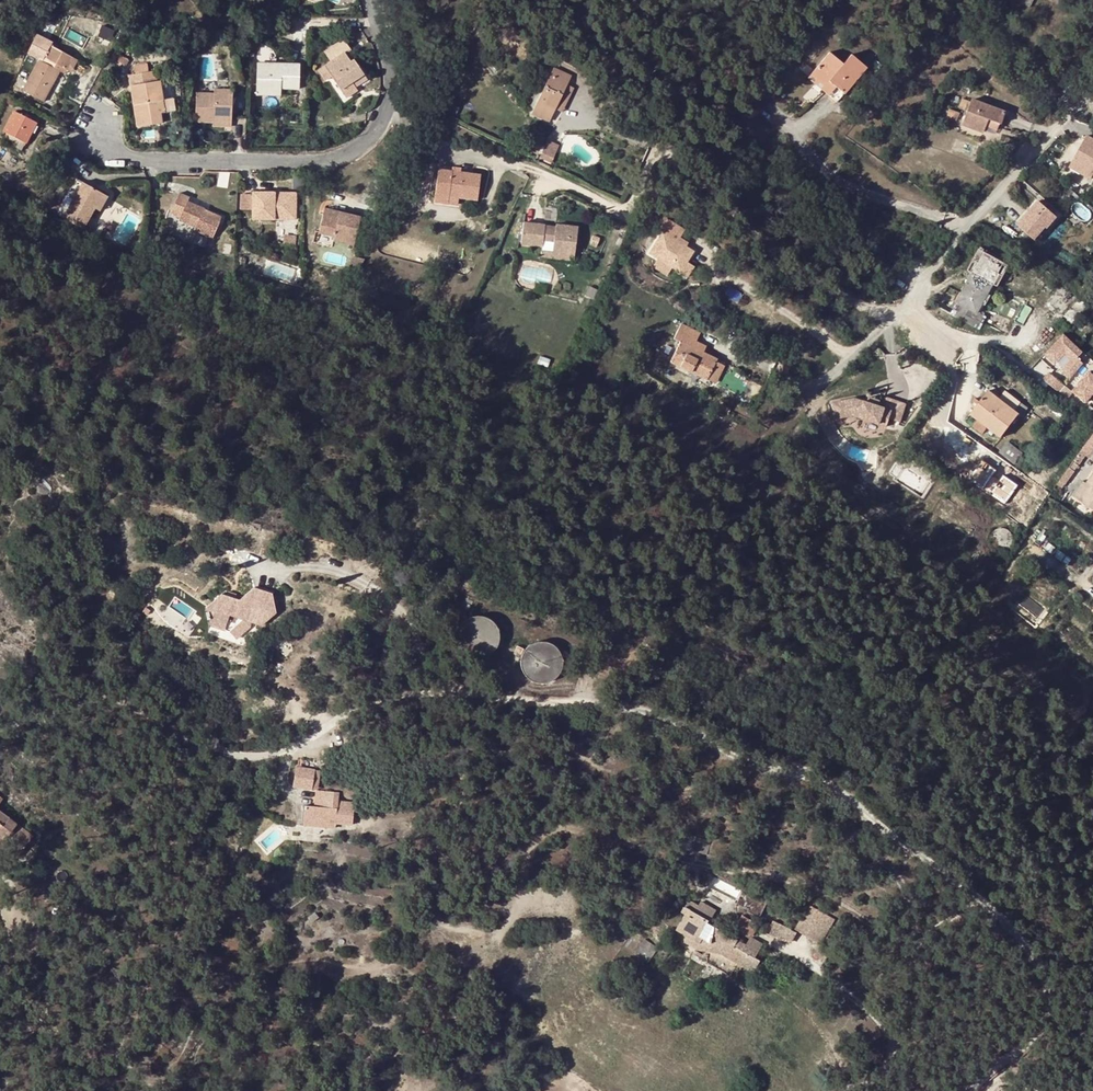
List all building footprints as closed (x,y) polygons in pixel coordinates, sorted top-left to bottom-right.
[(27,52),(39,58),(22,89),(42,101),(59,71),(48,64),(50,60),(65,69),(73,55),(52,43),(53,41),(37,32),(27,52)] [(325,81),(331,78),(343,96),(355,88),(352,83),(363,76),(353,61),(350,63),(344,53),(349,50),(343,41),(324,53),(330,62),(318,71),(325,81)] [(837,101),(866,67),(851,55),(843,64),(829,52),(811,73),(825,85),(829,81),(836,86),(829,95),(837,101)] [(128,61),(119,56),(116,62),(125,67),(128,61)] [(50,60),(48,64),(59,71),(63,73),(65,69),(50,60)] [(165,113),(160,81),(156,82),(155,72),(149,73),(147,64),(134,66),(136,75),(129,76),(136,128),(161,124),(160,114),(165,113)] [(257,64),(256,87),(279,88),(297,89),(297,66),(257,64)] [(554,108),(565,84),(569,75),(553,67),(538,98),(531,112),(548,120),(554,108)] [(829,81),(825,85),(811,73),(808,77),(829,95),(836,86),(829,81)] [(366,80),(363,76),(352,83),(355,88),(366,80)] [(164,81),(160,81),(165,113),(170,112),(164,81)] [(557,109),(568,85),(565,84),(554,108),(557,109)] [(561,111),(572,87),(568,85),(557,109),(561,111)] [(358,91),(355,88),(343,96),(346,99),(358,91)] [(195,123),(211,123),(229,123),(230,95),(211,95),(195,94),(195,123)] [(958,107),(967,110),(962,124),(981,132),(984,125),(987,118),(999,123),(1000,123),(1005,111),(972,98),(970,102),(961,98),(958,107)] [(956,121),(959,113),(949,109),(946,117),(956,121)] [(34,122),(14,112),(4,131),(8,134),(24,142),(34,122)] [(999,123),(987,118),(984,125),(996,130),(999,123)] [(20,149),(24,142),(8,134),(4,140),(20,149)] [(1087,137),(1074,162),(1080,165),(1076,171),(1091,179),(1092,175),(1092,140),(1087,137)] [(555,154),(559,145),(547,139),(543,149),(555,154)] [(551,163),(555,154),(543,149),(539,159),(551,163)] [(1080,165),(1074,162),(1071,168),(1076,171),(1080,165)] [(477,175),(458,173),(435,170),(432,195),(456,197),(474,200),(477,175)] [(228,186),(228,172),(222,172),(217,172),(216,186),(228,186)] [(102,193),(82,182),(63,217),(83,228),(94,207),(102,193)] [(393,200),(402,202),(405,193),(397,190),(393,200)] [(188,197),(178,192),(169,212),(178,217),(177,219),(194,227),(193,229),(211,238),(219,221),(200,212),(203,208),(203,207),(187,200),(188,197)] [(253,192),(252,219),(296,219),(297,197),(274,196),(274,192),(253,192)] [(107,196),(102,193),(94,207),(100,210),(107,196)] [(455,204),(456,197),(432,195),(431,201),(455,204)] [(1046,229),(1057,217),(1038,201),(1017,225),(1034,240),(1045,228),(1046,229)] [(203,208),(200,212),(219,221),(221,217),(203,208)] [(354,246),(361,217),(324,208),(318,233),(334,237),(333,240),(354,246)] [(687,261),(694,251),(686,246),(678,241),(680,237),(685,229),(666,218),(659,229),(662,231),(648,253),(657,258),(672,268),(687,277),(694,266),(687,261)] [(555,223),(554,225),(554,229),(544,228),(544,224),(522,220),(519,241),(541,245),(542,239),(552,240),(551,250),(550,254),(563,255),(564,249),(574,250),(577,226),(555,223)] [(296,245),(296,235),(284,234),(283,244),(296,245)] [(689,242),(680,237),(678,241),(686,246),(689,242)] [(540,249),(539,255),(573,260),(574,250),(564,249),(563,255),(550,254),(551,250),(540,249)] [(357,274),(364,259),(353,256),(350,260),(348,272),(357,274)] [(672,268),(657,258),(652,267),(667,276),(672,268)] [(293,270),(268,261),(265,273),(290,280),(293,270)] [(956,303),(975,313),(976,311),(989,289),(996,293),(999,288),(972,274),(956,303)] [(979,330),(986,317),(976,311),(975,313),(956,303),(950,313),(979,330)] [(674,337),(680,340),(670,361),(706,379),(716,359),(702,351),(692,346),(695,340),(698,332),(681,323),(674,337)] [(1062,333),(1043,353),(1053,362),(1062,351),(1070,358),(1060,369),(1069,377),(1082,363),(1076,357),(1082,352),(1062,333)] [(695,340),(692,346),(702,351),(704,345),(695,340)] [(1051,370),(1044,378),(1060,391),(1067,383),(1051,370)] [(1092,376),(1079,397),(1092,406),(1092,376)] [(1010,418),(1008,416),(1013,409),(1014,409),(1020,403),(1005,391),(999,398),(987,390),(969,414),(977,420),(972,426),(982,434),(987,427),(995,434),(1000,426),(1004,428),(1010,418)] [(880,424),(887,427),(889,418),(900,422),(906,404),(884,396),(880,406),(878,406),(867,402),(855,398),(833,402),(835,419),(854,415),(880,424)] [(878,406),(879,400),(869,397),(867,402),(878,406)] [(1000,437),(1018,413),(1022,416),(1028,408),(1021,402),(1020,403),(1014,409),(1013,409),(1008,416),(1010,418),(1004,428),(1000,426),(995,434),(1000,437)] [(1014,463),(1022,453),(1007,441),(999,452),(1014,463)] [(1087,485),(1090,487),(1079,502),(1092,511),(1092,475),(1087,485)] [(44,496),(50,492),(50,484),(44,481),(38,485),(37,493),(44,496)] [(1073,498),(1079,502),(1090,487),(1087,485),(1084,483),(1073,498)] [(871,495),(874,491),(868,485),(865,489),(871,495)] [(1010,543),(1011,541),(1011,539),(1011,538),(1010,535),(1009,533),(1007,532),(1006,530),(1004,529),(1001,528),(999,528),(997,529),(994,529),(992,530),(991,532),(989,534),(988,536),(988,538),(987,541),(988,543),(989,545),(990,547),(991,549),(993,550),(995,551),(998,552),(1000,552),(1002,551),(1004,550),(1006,549),(1008,547),(1009,546),(1010,543)] [(208,608),(211,627),(212,627),(213,626),(228,631),(242,619),(262,626),(275,614),(271,595),(254,588),(238,601),(221,595),(208,608)] [(1039,616),(1045,610),(1034,600),(1028,606),(1039,616)] [(467,618),(462,622),(454,619),(450,629),(456,631),(456,637),(458,644),(461,649),(463,651),(468,655),(471,656),(478,657),(481,657),(487,655),(490,653),(494,649),(497,644),(498,641),(499,639),(499,632),(497,626),(493,621),(491,619),(485,616),(479,615),(476,615),(473,615),(467,618)] [(574,651),(576,646),(563,639),(561,645),(574,651)] [(532,681),(535,682),(538,682),(544,682),(551,680),(556,676),(557,674),(560,668),(561,665),(562,659),(561,656),(559,650),(556,646),(553,644),(543,640),(536,640),(533,641),(530,643),(527,645),(524,648),(517,645),(513,654),(519,657),(519,663),(520,666),(522,672),(524,675),(529,679),(532,681)] [(315,770),(296,766),(293,786),(312,789),(315,770)] [(336,825),(351,826),(353,803),(337,803),(338,793),(319,792),(318,808),(315,808),(305,807),(303,826),(315,827),(316,818),(336,821),(335,825),(336,825)] [(17,856),(32,836),(3,815),(8,809),(0,803),(0,843),(17,856)] [(336,829),(336,825),(335,825),(336,821),(316,818),(315,827),(336,829)] [(674,935),(674,936),(685,943),(695,949),(699,951),(707,956),(707,963),(730,977),(738,963),(754,972),(760,961),(755,958),(763,944),(750,937),(749,940),(745,945),(708,924),(715,912),(700,903),(698,907),(687,902),(681,913),(686,915),(677,931),(674,935)] [(821,943),(834,920),(810,906),(796,930),(820,943),(815,953),(826,960),(832,949),(821,943)] [(320,921),(315,915),(309,919),(314,926),(320,921)] [(734,932),(749,940),(750,937),(756,927),(743,917),(734,932)] [(774,921),(772,925),(768,933),(768,934),(784,942),(785,941),(790,931),(791,929),(774,921)] [(785,941),(790,944),(796,934),(790,931),(785,941)] [(645,939),(637,955),(650,962),(658,946),(645,939)]
